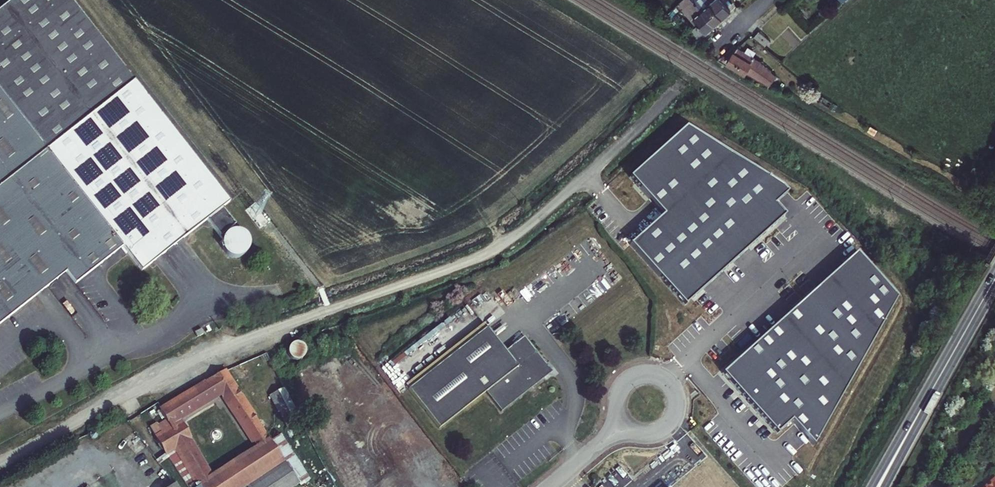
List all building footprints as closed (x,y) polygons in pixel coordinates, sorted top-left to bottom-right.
[(0,6),(0,84),(125,242),(145,267),(210,216),(225,235),(225,236),(224,236),(224,237),(224,238),(224,240),(224,242),(225,244),(226,246),(226,247),(227,247),(227,248),(228,249),(229,250),(230,251),(231,251),(232,252),(234,253),(235,253),(236,253),(237,253),(238,253),(239,253),(240,253),(241,253),(242,253),(243,252),(244,252),(245,252),(245,251),(246,250),(247,250),(248,249),(248,248),(249,248),(249,247),(250,246),(250,245),(251,244),(251,243),(251,242),(252,240),(252,238),(251,238),(251,236),(251,235),(250,234),(250,233),(249,232),(248,231),(248,230),(247,229),(246,229),(246,228),(245,228),(244,227),(243,227),(242,226),(241,226),(240,226),(239,226),(238,226),(237,226),(236,226),(235,226),(234,226),(233,227),(232,227),(231,228),(230,228),(229,229),(228,230),(227,230),(227,231),(226,232),(225,230),(235,223),(229,201),(70,0),(8,0),(0,6)] [(692,0),(682,0),(677,5),(695,26),(691,30),(699,40),(714,27),(692,0)] [(714,27),(724,18),(730,13),(719,0),(714,0),(709,4),(706,0),(692,0),(714,27)] [(769,41),(758,32),(754,37),(765,46),(769,41)] [(761,62),(737,48),(726,64),(744,75),(746,71),(769,86),(777,77),(761,62)] [(0,84),(0,321),(69,267),(78,279),(125,242),(0,84)] [(628,245),(683,306),(783,215),(773,204),(786,192),(780,186),(684,126),(627,177),(661,215),(628,245)] [(789,421),(811,446),(895,297),(855,252),(720,373),(775,434),(789,421)] [(407,386),(410,390),(488,328),(485,324),(407,386)] [(488,328),(410,390),(441,429),(487,392),(503,412),(546,378),(548,364),(526,336),(507,351),(488,328)] [(299,339),(286,346),(292,358),(306,351),(299,339)] [(266,435),(224,372),(212,379),(221,393),(254,443),(266,435)] [(204,383),(214,397),(221,393),(212,379),(204,383)] [(204,383),(159,410),(168,424),(177,419),(214,397),(204,383)] [(292,405),(284,388),(270,395),(278,412),(292,405)] [(292,405),(278,412),(282,419),(296,413),(292,405)] [(300,422),(296,413),(282,419),(286,428),(300,422)] [(171,429),(179,424),(177,419),(168,424),(169,426),(171,429)] [(167,426),(168,429),(154,437),(176,473),(186,467),(194,481),(207,473),(179,424),(171,429),(169,426),(167,426)] [(266,435),(254,443),(258,449),(270,441),(266,435)] [(199,486),(241,486),(245,484),(247,486),(293,486),(297,484),(270,441),(258,449),(199,486)]
